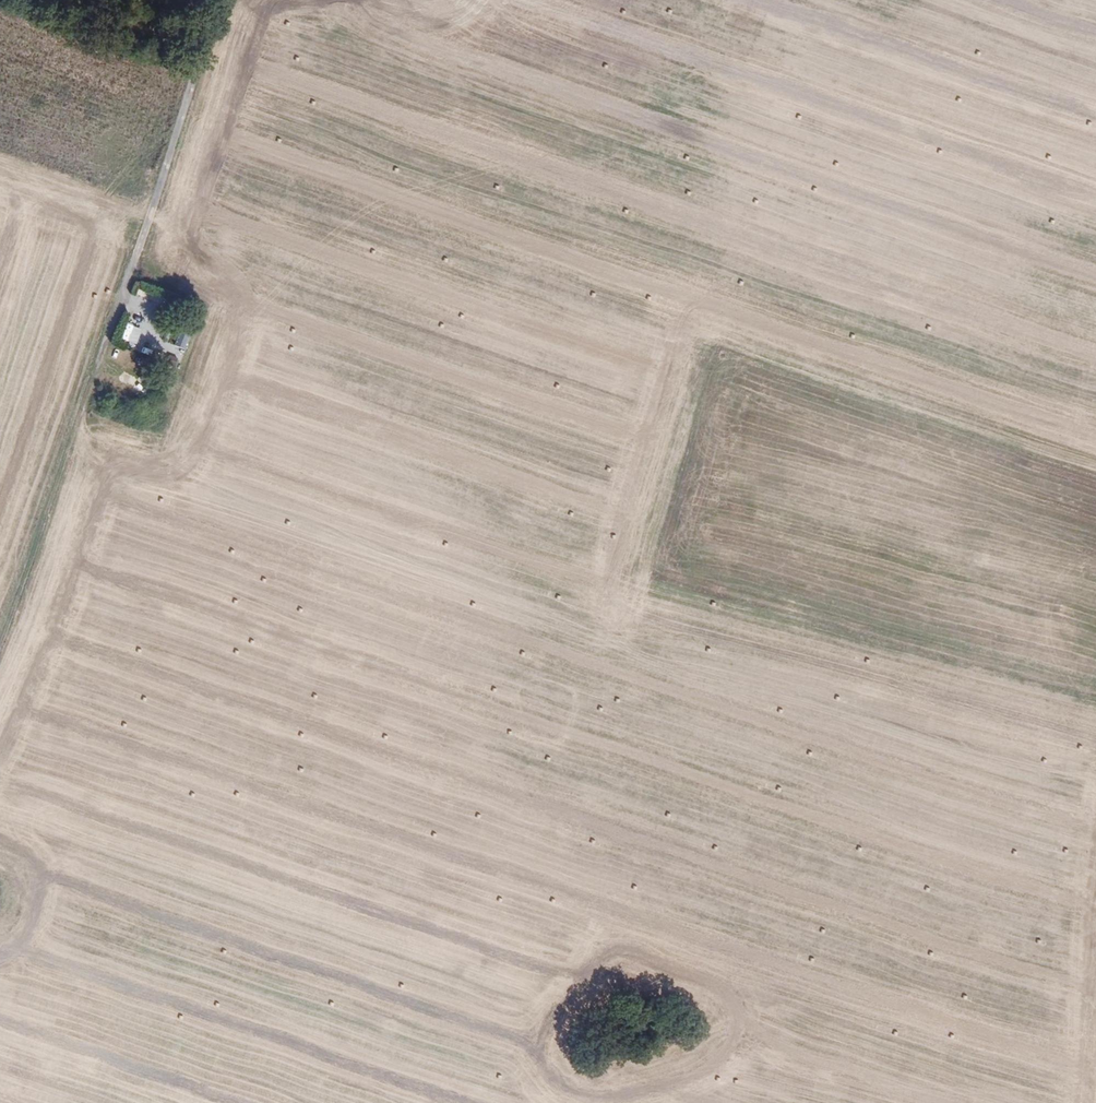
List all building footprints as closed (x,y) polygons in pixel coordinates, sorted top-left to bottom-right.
[(180,329),(174,345),(183,348),(189,332),(180,329)]
